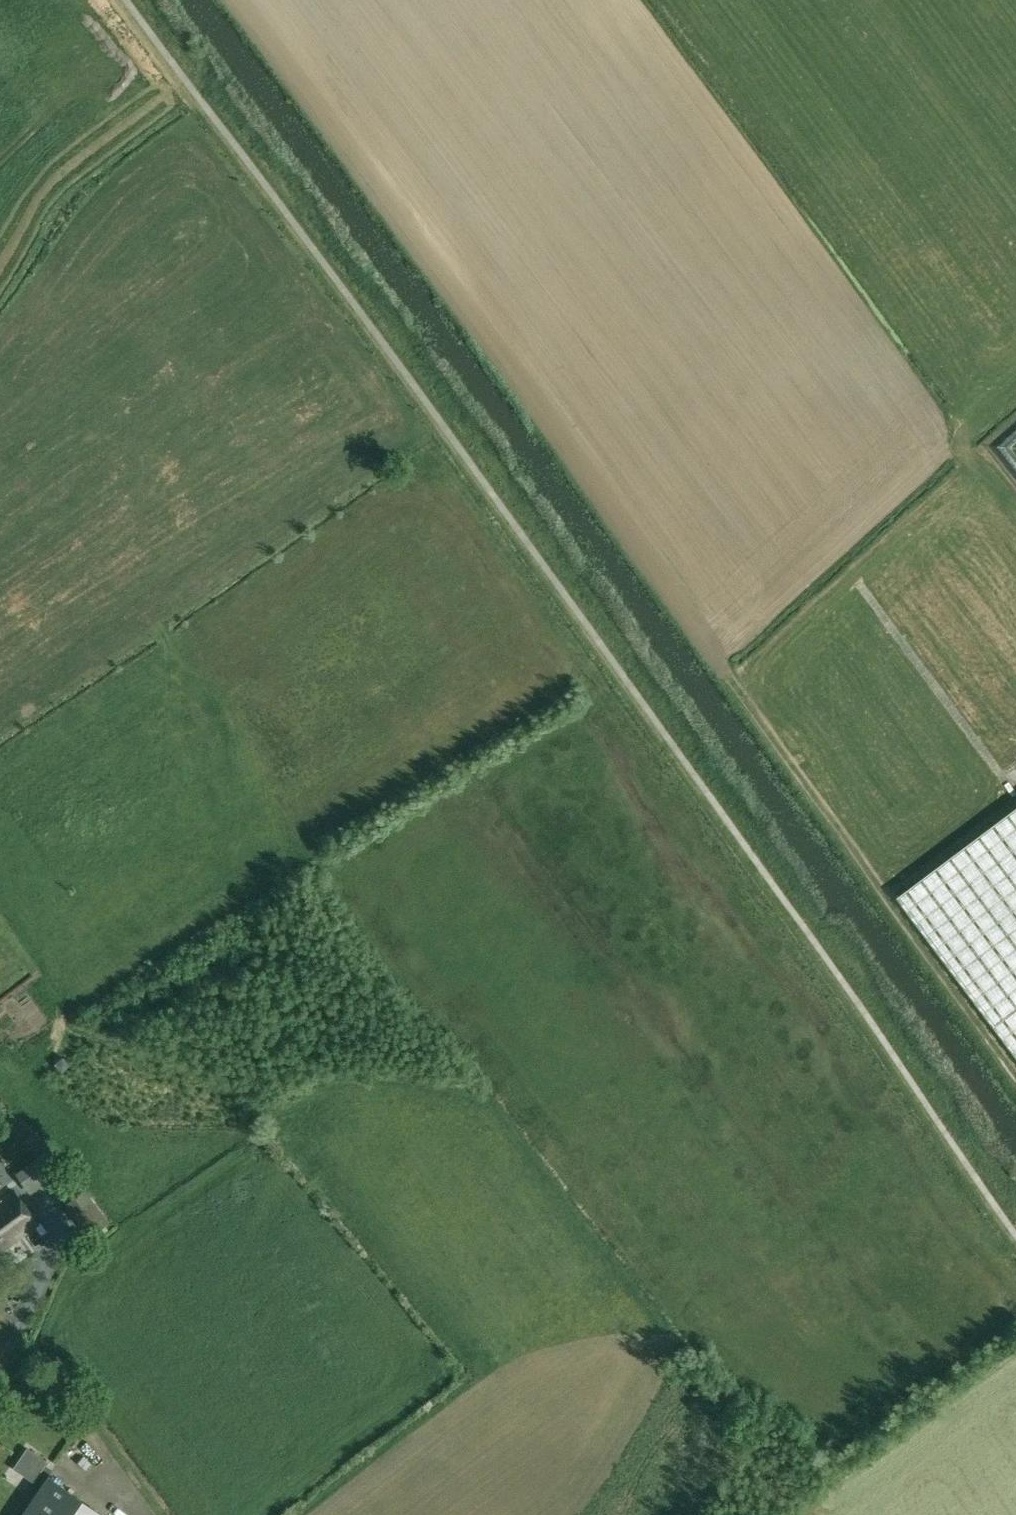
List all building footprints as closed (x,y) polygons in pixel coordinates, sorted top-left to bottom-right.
[(899,897),(1015,1052),(1015,809),(899,897)] [(85,1189),(65,1204),(89,1237),(109,1221),(85,1189)] [(40,1224),(14,1190),(0,1200),(0,1253),(40,1224)] [(27,1449),(20,1459),(39,1473),(47,1462),(27,1449)] [(21,1514),(104,1514),(47,1476),(21,1514)]
